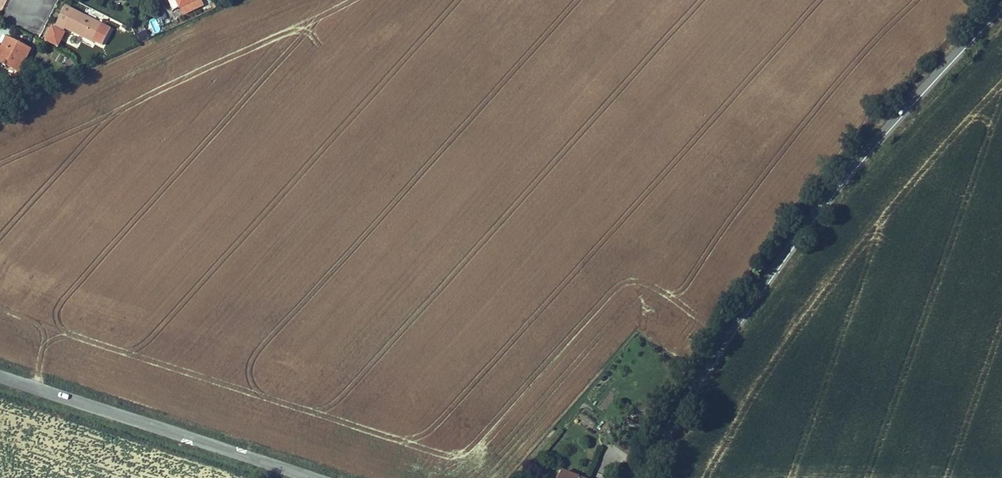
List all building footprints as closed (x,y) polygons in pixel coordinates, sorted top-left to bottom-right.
[(180,9),(199,0),(175,0),(180,9)] [(103,30),(66,9),(54,31),(65,37),(68,32),(94,47),(103,30)] [(32,53),(10,42),(4,53),(0,51),(0,64),(21,74),(32,53)] [(568,477),(603,477),(573,466),(568,477)]
